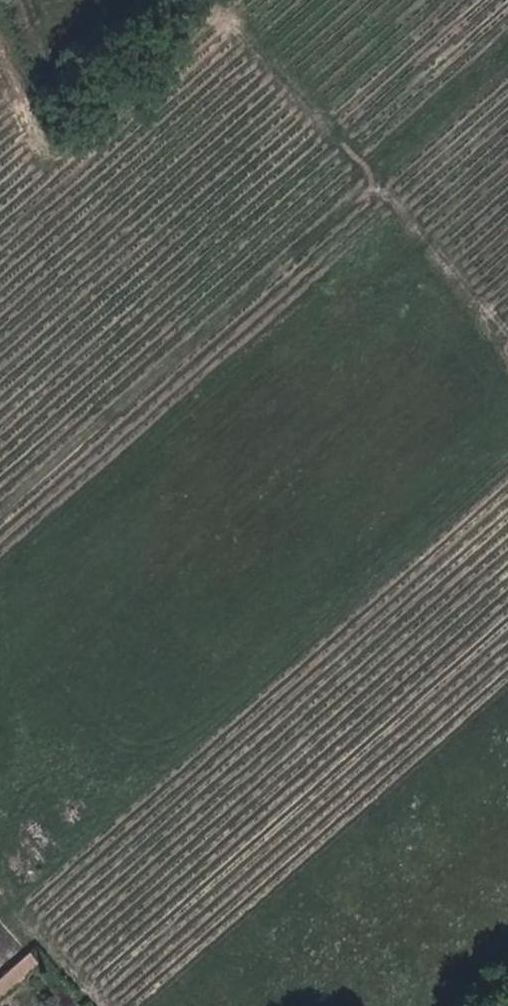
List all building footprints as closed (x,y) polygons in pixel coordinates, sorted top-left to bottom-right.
[(41,963),(30,950),(0,976),(0,998),(41,963)]
